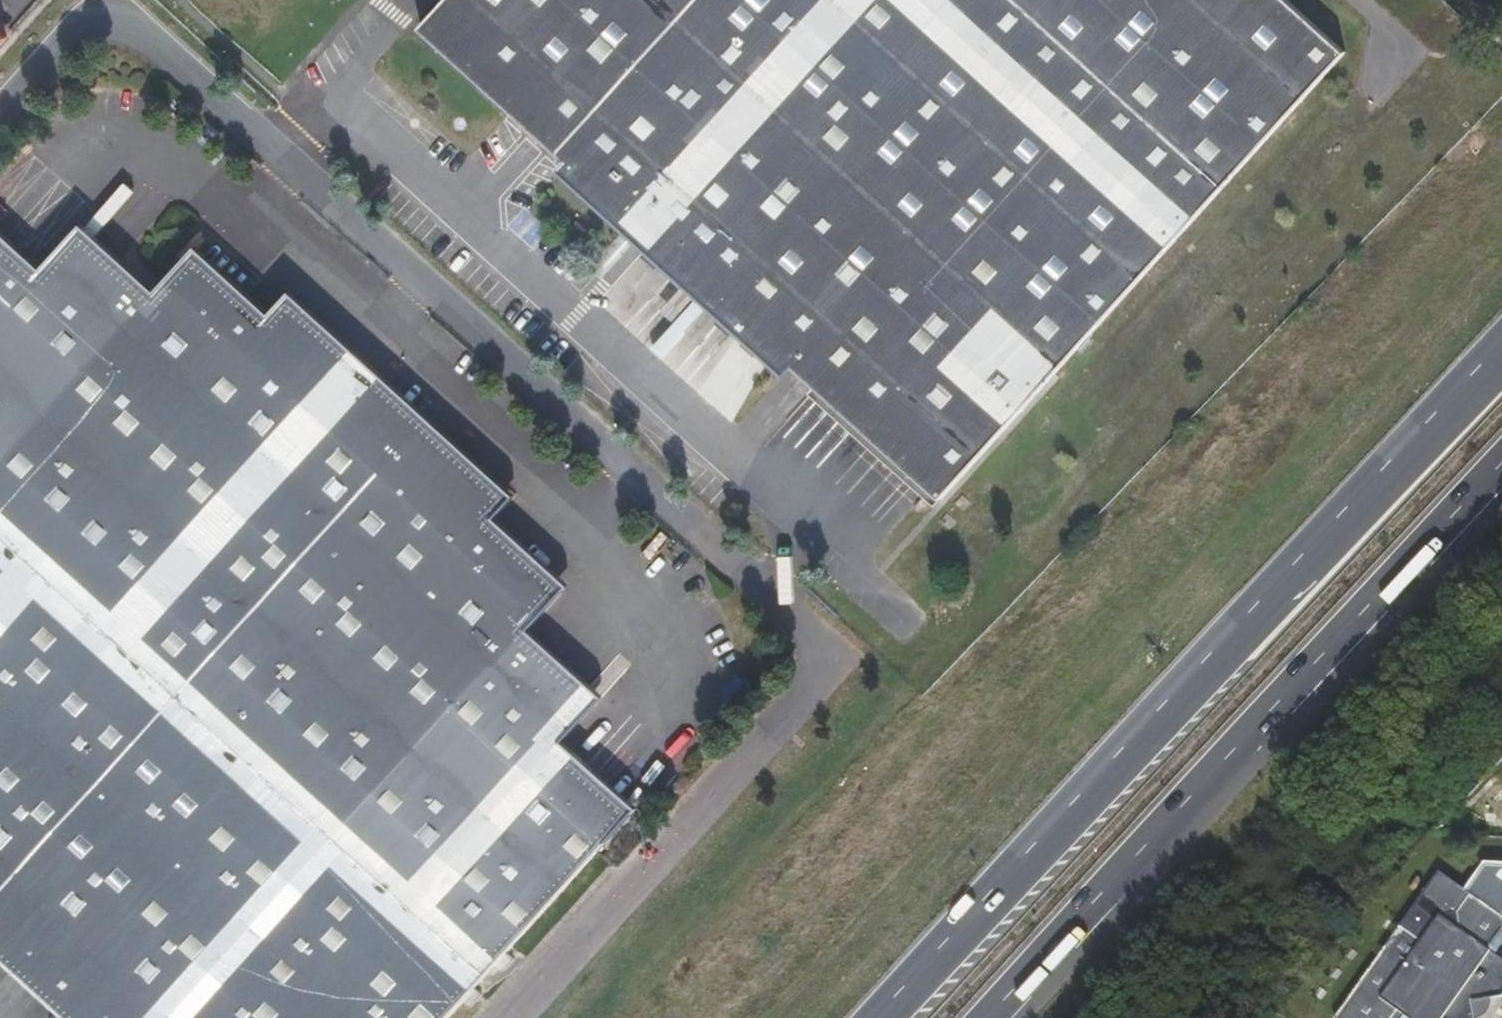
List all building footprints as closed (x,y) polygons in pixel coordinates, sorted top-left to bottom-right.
[(939,497),(1344,51),(1288,0),(446,0),(421,27),(567,160),(560,169),(786,373),(794,365),(939,497)] [(9,36),(0,28),(0,46),(9,36)] [(71,1017),(446,1017),(637,806),(563,739),(604,695),(529,628),(570,583),(495,516),(514,494),(291,292),(271,315),(197,247),(157,292),(83,224),(48,262),(35,249),(28,257),(0,232),(0,954),(71,1017)] [(1473,1000),(1493,998),(1501,996),(1501,959),(1490,950),(1501,934),(1501,918),(1441,874),(1336,1017),(1407,1017),(1408,1017),(1477,1017),(1473,1000)] [(1477,1017),(1481,1017),(1486,1015),(1492,1006),(1493,998),(1473,1000),(1477,1017)]
